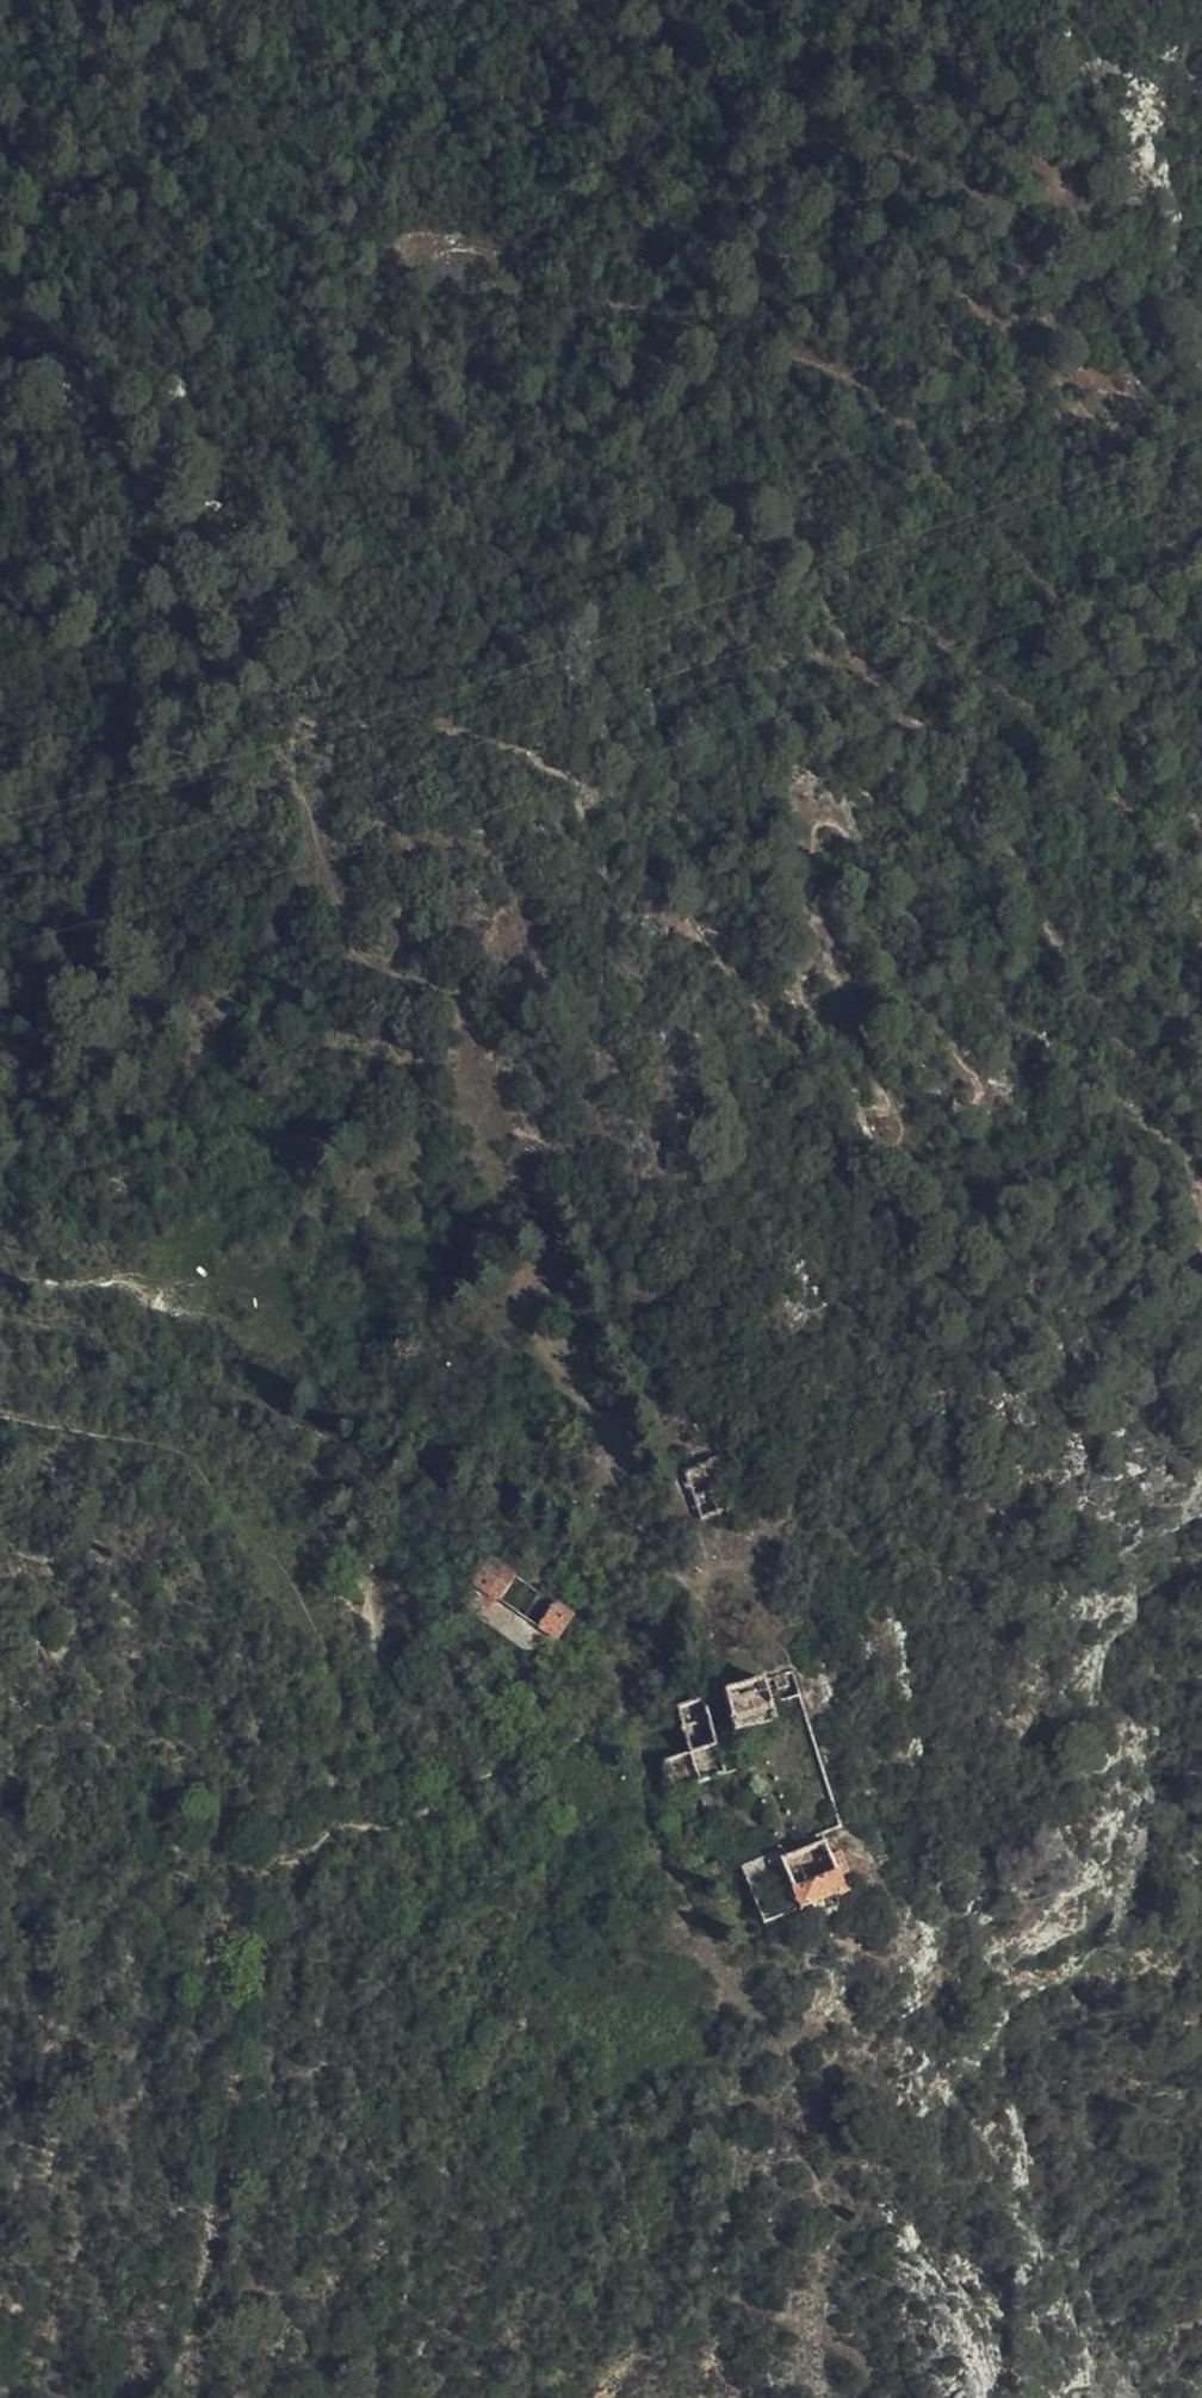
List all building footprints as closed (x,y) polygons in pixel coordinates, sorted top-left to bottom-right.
[(688,1471),(696,1515),(724,1510),(716,1466),(688,1471)] [(535,1631),(547,1602),(509,1582),(498,1610),(535,1631)] [(774,1708),(803,1698),(796,1675),(764,1684),(764,1681),(724,1693),(736,1731),(776,1719),(774,1708)] [(678,1790),(729,1773),(708,1699),(680,1707),(691,1752),(670,1760),(678,1790)] [(850,1877),(861,1868),(853,1839),(840,1845),(832,1828),(796,1848),(798,1852),(788,1857),(807,1904),(819,1898),(825,1910),(855,1892),(850,1877)] [(741,1866),(764,1921),(800,1907),(777,1851),(741,1866)]
